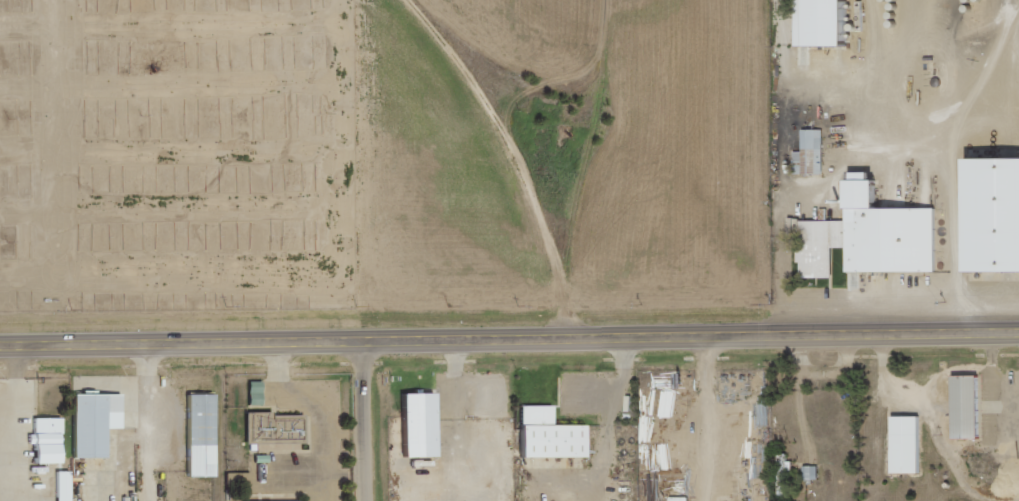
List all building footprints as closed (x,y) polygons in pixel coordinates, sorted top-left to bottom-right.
[(854,46),(853,0),(801,0),(801,46),(854,46)] [(805,152),(795,152),(796,175),(825,174),(824,129),(804,130),(805,152)] [(976,272),(1018,272),(1018,158),(976,159),(976,272)] [(938,273),(939,208),(880,207),(881,180),(851,180),(850,221),(798,220),(798,232),(800,232),(800,263),(803,264),(803,278),(833,278),(834,248),(850,248),(849,271),(938,273)] [(982,374),(956,375),(957,439),(983,438),(982,374)] [(263,381),(250,381),(251,405),(264,405),(263,381)] [(436,391),(404,392),(406,456),(438,455),(436,391)] [(123,393),(76,392),(75,456),(108,457),(108,427),(122,427),(123,393)] [(215,393),(188,393),(189,476),(216,476),(215,393)] [(586,424),(555,424),(555,404),(523,405),(523,457),(587,456),(586,424)] [(248,440),(304,439),(304,412),(247,413),(248,440)] [(922,415),(894,416),(895,474),(923,473),(922,415)] [(63,462),(62,416),(35,417),(36,463),(63,462)] [(59,470),(58,500),(71,500),(72,471),(59,470)]
